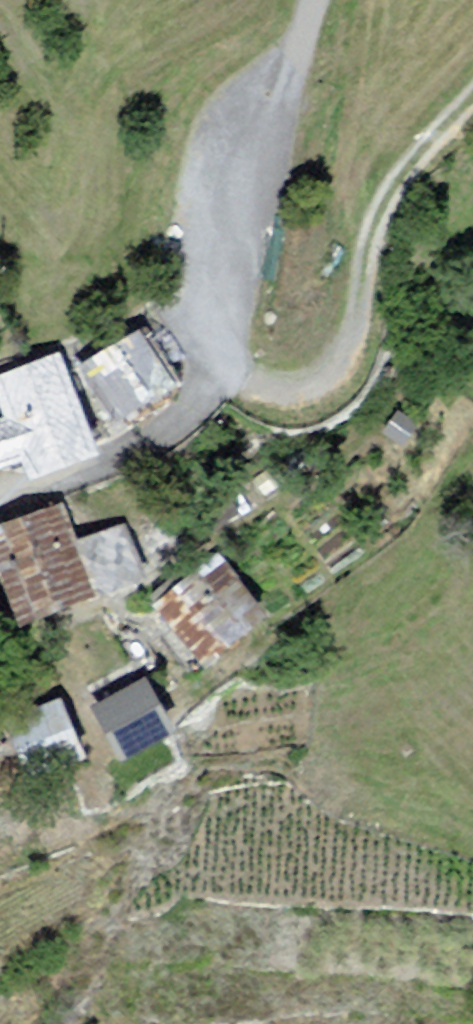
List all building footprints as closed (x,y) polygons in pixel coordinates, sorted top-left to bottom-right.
[(141,338),(89,368),(117,418),(169,388),(141,338)] [(16,424),(0,430),(0,472),(1,474),(33,462),(39,474),(96,448),(55,357),(0,382),(0,388),(16,424)] [(59,513),(0,536),(0,556),(24,617),(137,572),(120,530),(73,548),(59,513)] [(260,617),(218,563),(162,607),(204,661),(260,617)] [(169,730),(144,683),(100,707),(125,754),(169,730)] [(80,755),(57,705),(15,724),(38,774),(80,755)]
